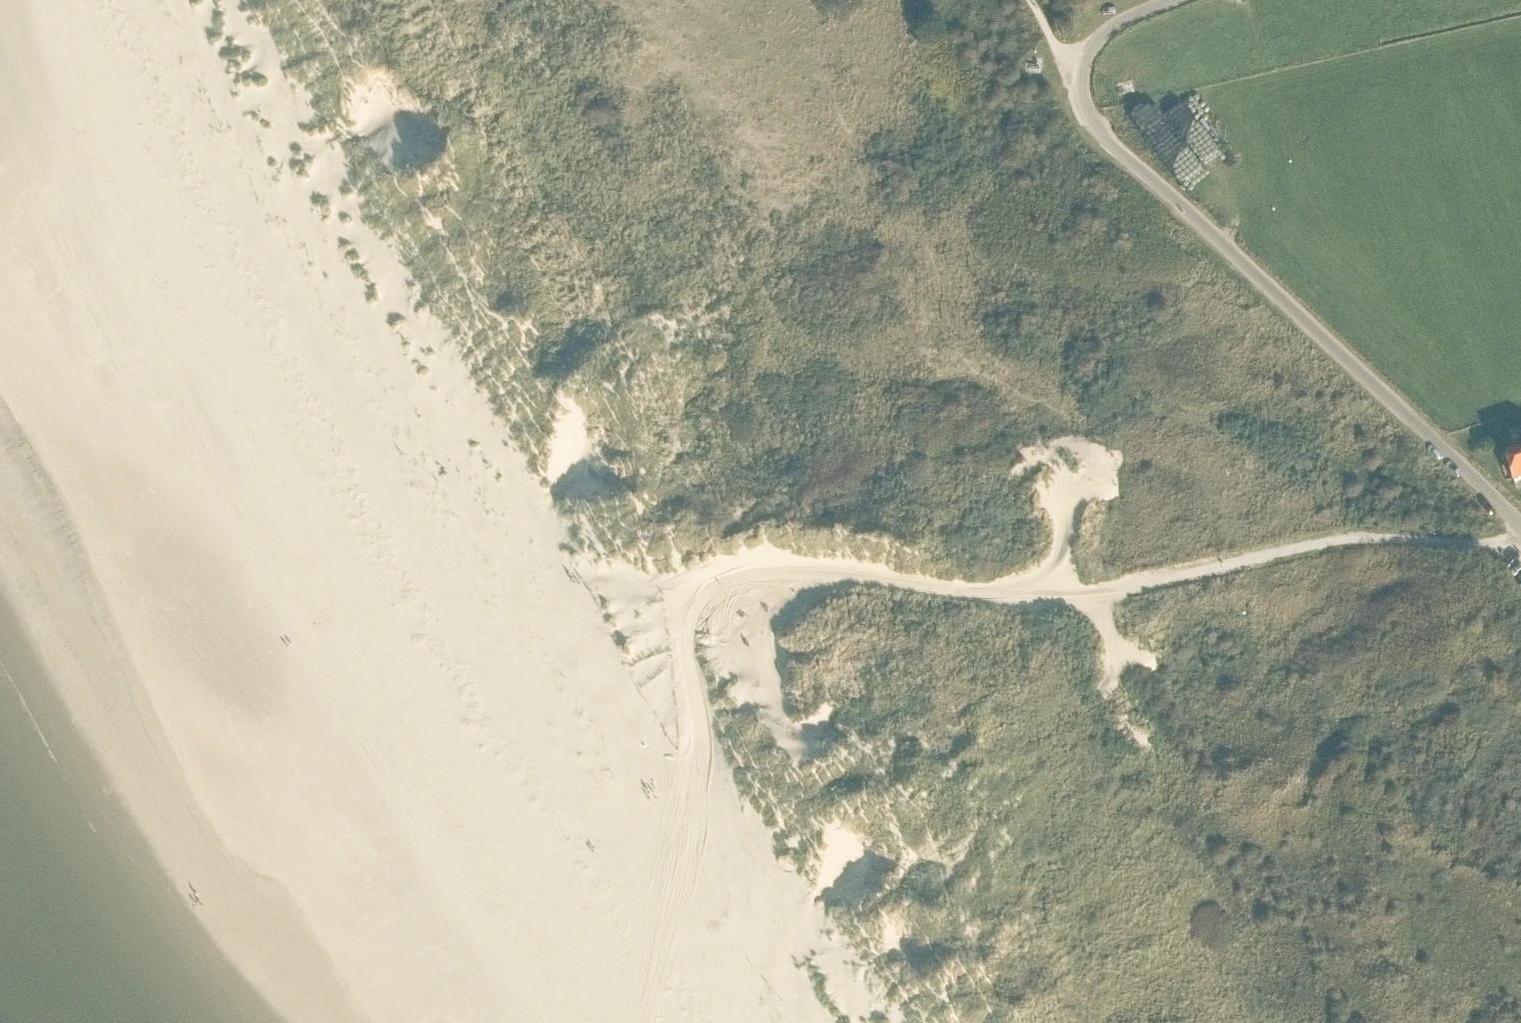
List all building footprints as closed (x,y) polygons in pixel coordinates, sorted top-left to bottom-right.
[(1519,428),(1509,432),(1513,443),(1520,441),(1520,433),(1519,428)] [(1505,455),(1513,480),(1520,478),(1520,450),(1505,455)]
